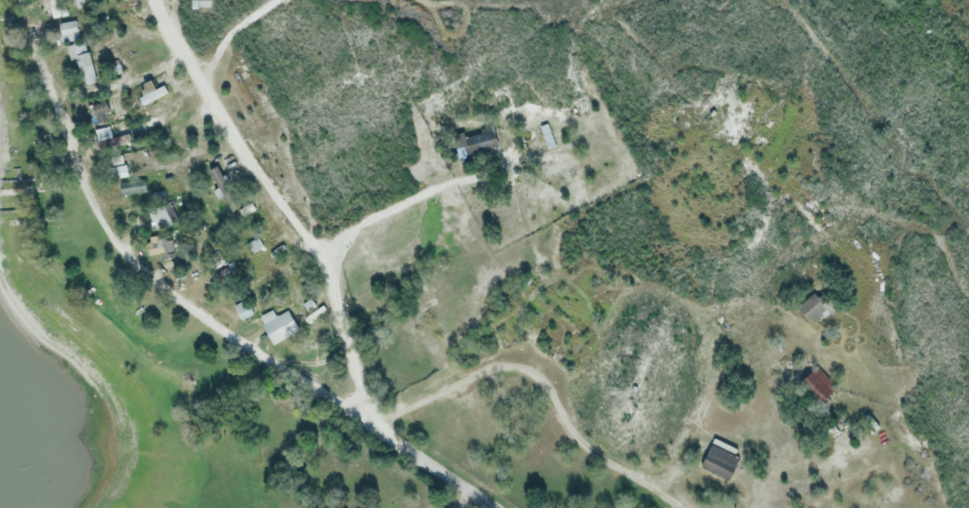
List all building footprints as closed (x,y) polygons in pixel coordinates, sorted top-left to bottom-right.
[(52,18),(48,0),(65,0),(68,14),(52,18)] [(192,10),(192,0),(214,0),(214,10),(192,10)] [(61,43),(57,24),(75,20),(79,39),(61,43)] [(70,58),(66,44),(84,40),(94,81),(82,84),(75,56),(70,58)] [(142,105),(139,97),(163,85),(167,92),(142,105)] [(109,121),(99,124),(93,108),(107,103),(111,112),(106,114),(109,121)] [(540,126),(547,124),(555,146),(547,148),(540,126)] [(99,139),(97,128),(109,126),(111,137),(99,139)] [(461,157),(455,136),(465,133),(467,139),(482,134),(481,130),(492,127),(498,145),(461,157)] [(98,148),(96,143),(129,135),(131,141),(98,148)] [(122,155),(123,161),(103,165),(102,159),(122,155)] [(125,164),(127,175),(106,178),(104,167),(125,164)] [(209,170),(217,166),(241,210),(233,214),(209,170)] [(146,192),(121,196),(119,183),(144,179),(146,192)] [(152,209),(170,201),(178,221),(160,229),(152,209)] [(171,239),(144,239),(144,255),(171,255),(171,239)] [(260,251),(264,260),(282,253),(278,244),(260,251)] [(793,309),(813,293),(826,309),(806,325),(793,309)] [(252,312),(241,319),(234,307),(245,300),(252,312)] [(322,305),(325,309),(306,321),(304,317),(322,305)] [(275,317),(287,310),(297,327),(273,341),(259,316),(271,309),(275,317)] [(839,387),(824,402),(805,382),(819,368),(839,387)] [(738,457),(727,480),(700,467),(711,444),(738,457)]
